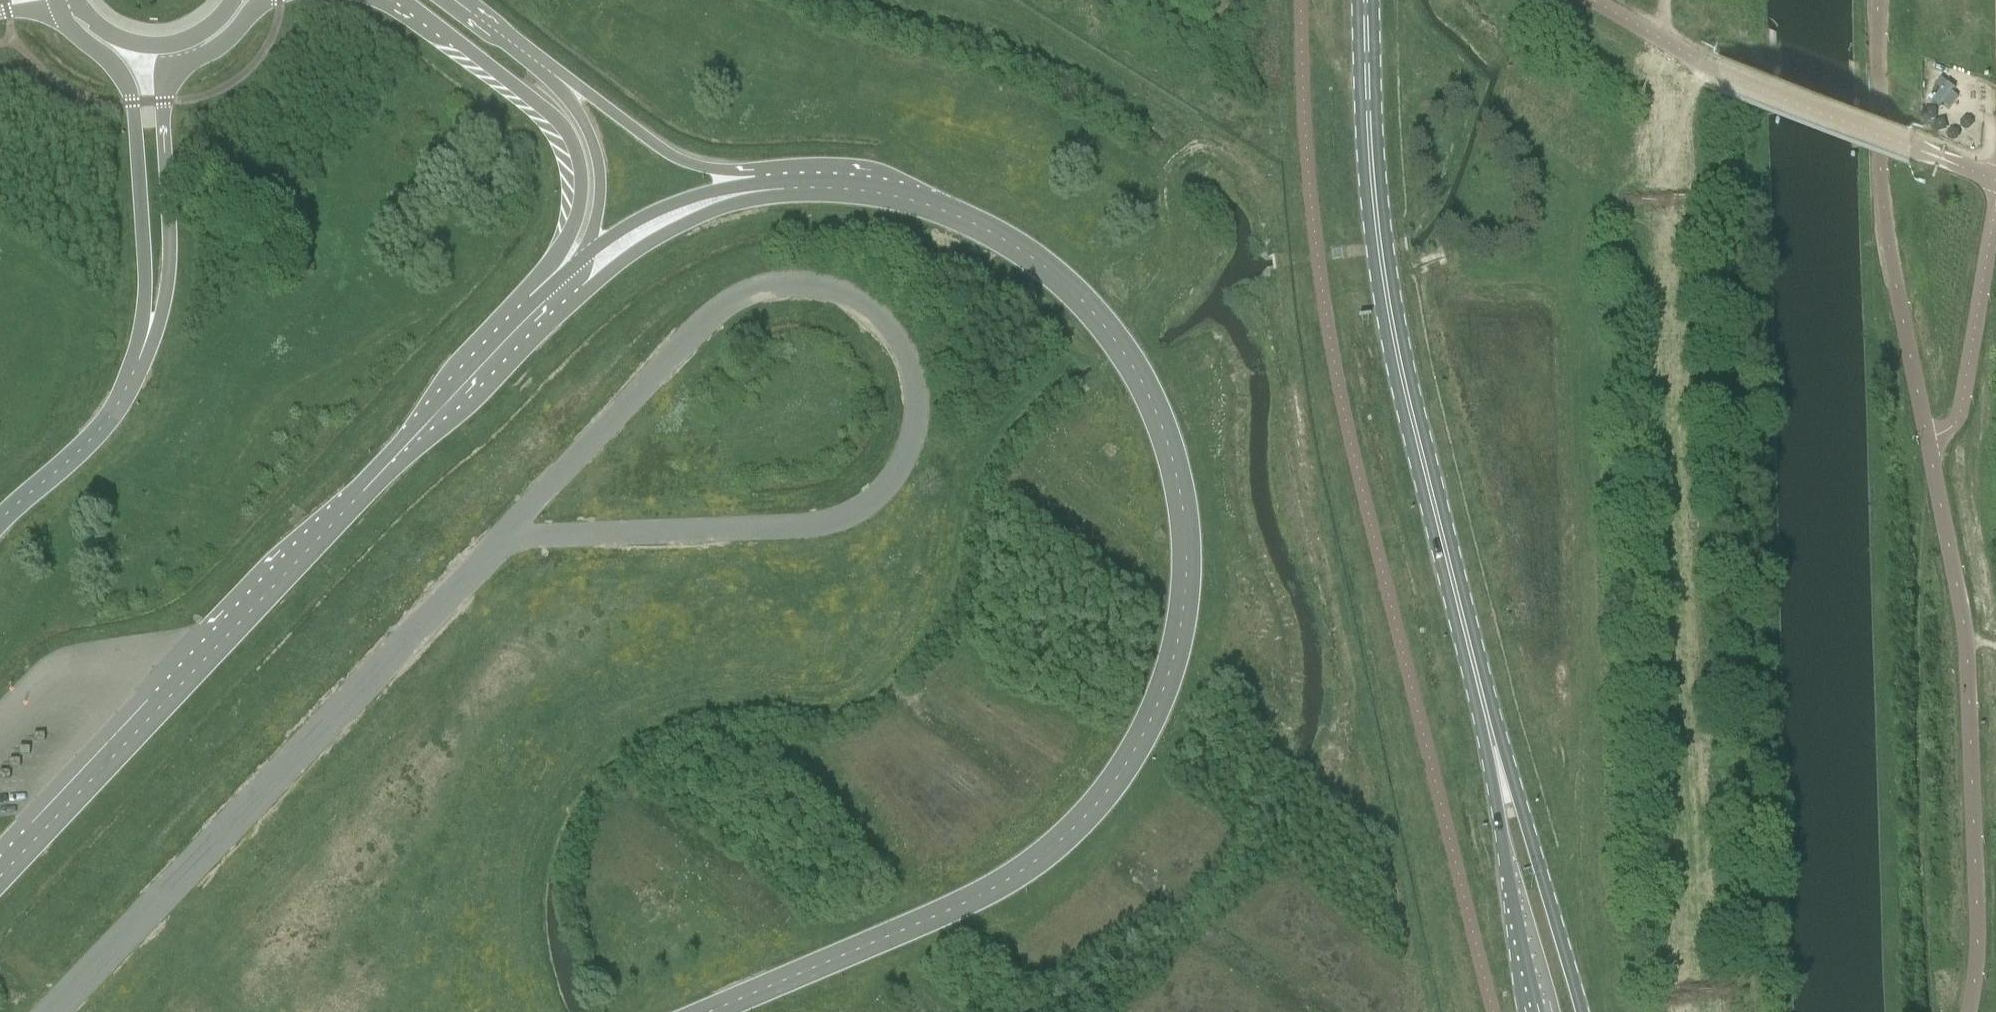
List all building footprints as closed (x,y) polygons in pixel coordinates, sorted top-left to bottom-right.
[(1955,91),(1947,85),(1932,103),(1940,109),(1955,91)] [(1960,244),(1961,254),(1978,252),(1977,242),(1960,244)]
